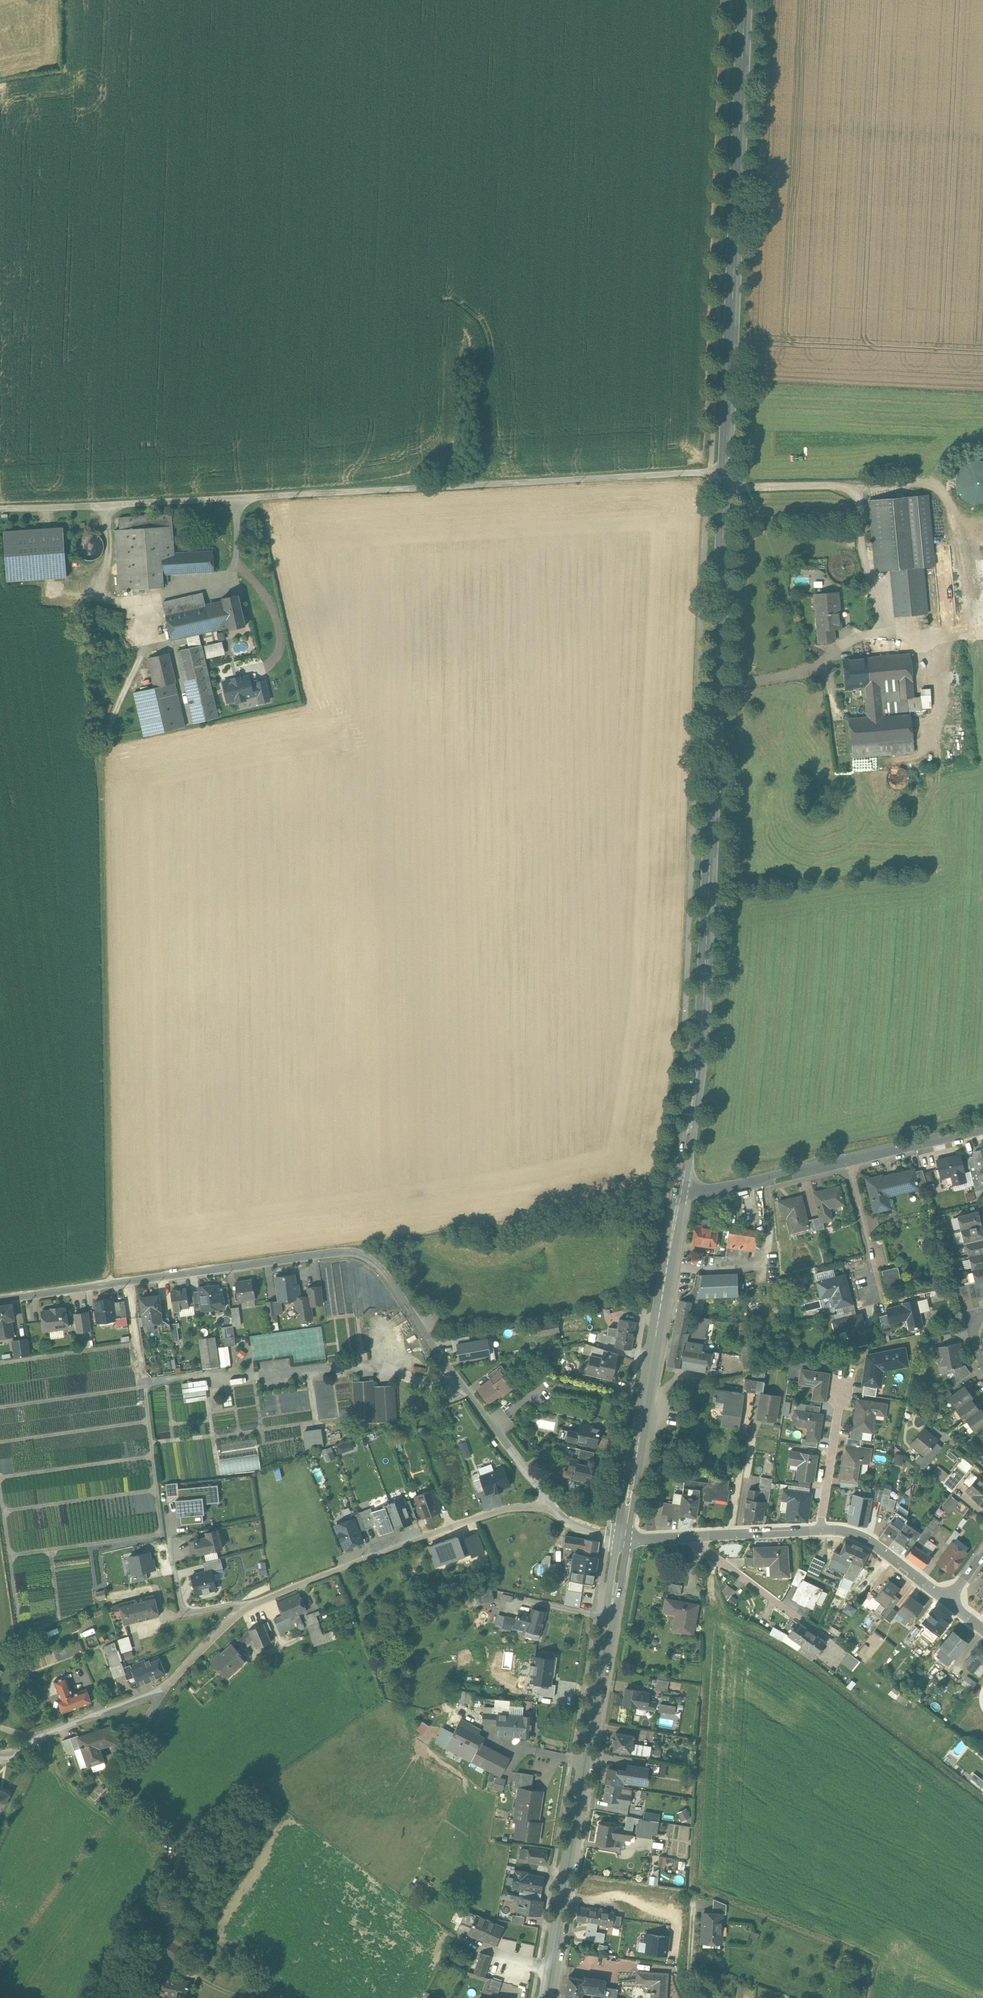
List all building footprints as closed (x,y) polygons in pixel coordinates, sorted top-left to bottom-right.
[(960,496),(964,500),(970,503),(976,505),(982,504),(982,461),(980,460),(973,461),(967,463),(962,467),(958,472),(956,478),(956,484),(957,490),(960,496)] [(927,495),(905,497),(912,567),(923,566),(934,565),(927,495)] [(905,497),(869,500),(876,571),(891,569),(912,567),(905,497)] [(172,514),(119,518),(120,530),(160,527),(173,526),(172,514)] [(213,550),(174,553),(173,526),(160,527),(164,583),(168,583),(168,574),(208,572),(208,574),(214,573),(214,571),(213,550)] [(160,527),(130,529),(135,589),(164,587),(164,583),(160,527)] [(63,528),(4,531),(7,581),(67,577),(63,528)] [(120,530),(115,530),(119,596),(129,595),(129,590),(135,589),(130,529),(120,530)] [(103,552),(104,546),(103,541),(100,536),(95,533),(90,532),(84,533),(80,536),(77,541),(76,546),(77,552),(80,557),(85,560),(90,561),(96,559),(100,556),(103,552)] [(891,569),(895,617),(927,613),(923,566),(912,567),(891,569)] [(203,593),(163,602),(166,614),(205,604),(203,593)] [(818,628),(819,642),(833,641),(831,628),(841,628),(840,612),(838,612),(836,593),(818,595),(819,603),(816,604),(817,618),(820,617),(821,628),(818,628)] [(238,594),(222,598),(223,601),(209,604),(215,630),(229,627),(229,629),(246,626),(238,594)] [(166,614),(172,640),(187,637),(199,634),(215,630),(209,604),(205,604),(166,614)] [(218,717),(199,634),(187,637),(189,648),(177,651),(194,723),(218,717)] [(220,643),(205,647),(207,657),(223,654),(220,643)] [(169,653),(147,658),(154,688),(175,683),(169,653)] [(911,654),(862,658),(865,686),(868,717),(889,715),(889,713),(932,709),(930,695),(914,697),(911,654)] [(862,658),(844,660),(846,687),(865,686),(862,658)] [(249,676),(240,678),(239,677),(232,678),(233,680),(223,682),(228,702),(236,700),(237,702),(246,700),(245,698),(258,695),(256,686),(252,687),(249,676)] [(265,680),(256,682),(258,695),(260,702),(269,700),(265,680)] [(154,688),(134,692),(144,736),(185,727),(175,683),(154,688)] [(97,688),(89,689),(92,700),(99,698),(97,688)] [(849,719),(853,758),(914,752),(911,713),(889,715),(868,717),(849,719)] [(975,1151),(973,1154),(973,1156),(971,1157),(969,1159),(969,1161),(968,1161),(971,1175),(973,1180),(982,1177),(982,1160),(981,1150),(975,1151)] [(960,1154),(936,1160),(941,1178),(951,1175),(954,1185),(966,1181),(964,1172),(965,1172),(960,1154)] [(882,1176),(867,1180),(875,1211),(890,1207),(886,1195),(919,1188),(919,1187),(915,1172),(914,1170),(882,1178),(882,1176)] [(922,1170),(915,1172),(919,1187),(927,1185),(923,1173),(922,1170)] [(931,1171),(923,1173),(927,1185),(934,1183),(931,1171)] [(840,1186),(814,1193),(820,1217),(822,1217),(823,1221),(832,1219),(830,1208),(844,1204),(842,1197),(844,1197),(844,1195),(842,1195),(840,1186)] [(976,1200),(975,1192),(967,1193),(967,1200),(976,1200)] [(801,1195),(779,1201),(783,1217),(788,1216),(792,1232),(808,1228),(806,1220),(807,1220),(801,1195)] [(978,1211),(958,1216),(961,1229),(981,1224),(978,1211)] [(820,1217),(813,1218),(816,1230),(824,1228),(823,1221),(822,1217),(820,1217)] [(807,1220),(806,1220),(808,1228),(809,1232),(816,1230),(813,1218),(807,1220)] [(961,1229),(964,1243),(966,1242),(982,1238),(982,1231),(981,1224),(961,1229)] [(718,1228),(696,1225),(693,1244),(715,1247),(718,1228)] [(758,1231),(730,1227),(727,1246),(749,1249),(750,1247),(756,1248),(758,1231)] [(966,1242),(969,1256),(982,1253),(982,1238),(966,1242)] [(749,1249),(727,1246),(726,1257),(748,1260),(749,1249)] [(969,1256),(972,1270),(982,1267),(982,1253),(969,1256)] [(898,1267),(882,1271),(887,1292),(903,1289),(898,1267)] [(972,1270),(975,1283),(980,1282),(982,1282),(982,1267),(972,1270)] [(832,1270),(815,1275),(817,1282),(834,1278),(832,1270)] [(738,1273),(703,1275),(697,1274),(694,1285),(689,1291),(685,1295),(680,1298),(680,1299),(691,1302),(692,1302),(694,1302),(697,1303),(698,1298),(738,1296),(738,1273)] [(280,1301),(295,1299),(300,1298),(300,1297),(298,1284),(295,1285),(294,1274),(276,1277),(279,1300),(279,1301),(280,1301)] [(834,1278),(817,1282),(821,1298),(833,1295),(836,1307),(842,1306),(852,1304),(852,1303),(848,1287),(845,1288),(842,1277),(845,1276),(845,1275),(834,1278)] [(252,1280),(237,1282),(236,1282),(239,1302),(240,1301),(248,1300),(248,1299),(255,1298),(256,1298),(254,1288),(253,1288),(252,1280)] [(980,1282),(975,1283),(975,1284),(978,1297),(982,1296),(982,1293),(980,1282)] [(218,1284),(198,1287),(199,1291),(201,1309),(202,1311),(225,1307),(223,1293),(219,1294),(218,1284)] [(969,1285),(960,1287),(962,1295),(964,1301),(972,1299),(969,1285)] [(300,1298),(295,1299),(298,1318),(301,1320),(312,1319),(310,1305),(323,1304),(320,1286),(307,1288),(308,1296),(300,1297),(300,1298)] [(186,1289),(171,1291),(174,1311),(181,1311),(181,1308),(189,1306),(186,1289)] [(199,1291),(192,1292),(195,1310),(201,1309),(199,1291)] [(158,1296),(141,1298),(145,1325),(147,1324),(148,1330),(155,1329),(154,1323),(161,1322),(162,1322),(161,1319),(158,1296)] [(112,1298),(96,1300),(97,1310),(96,1311),(98,1322),(115,1320),(114,1319),(113,1309),(114,1309),(113,1302),(112,1298)] [(929,1298),(919,1300),(921,1312),(930,1310),(929,1298)] [(691,1302),(680,1299),(676,1321),(687,1324),(690,1308),(692,1308),(694,1302),(692,1302),(691,1302)] [(124,1301),(113,1302),(114,1309),(113,1309),(114,1319),(127,1317),(124,1301)] [(275,1301),(267,1302),(268,1314),(276,1313),(275,1301)] [(918,1302),(886,1309),(888,1315),(890,1325),(891,1324),(907,1321),(909,1331),(924,1328),(918,1302)] [(852,1304),(842,1306),(844,1312),(844,1313),(855,1310),(853,1303),(852,1303),(852,1304)] [(0,1307),(0,1338),(13,1336),(11,1320),(14,1319),(12,1305),(0,1307)] [(60,1307),(52,1309),(52,1310),(42,1312),(45,1331),(68,1327),(66,1309),(60,1309),(60,1307)] [(239,1307),(231,1308),(233,1325),(241,1324),(239,1307)] [(855,1310),(844,1313),(844,1312),(833,1315),(834,1322),(857,1316),(855,1310)] [(88,1312),(74,1314),(77,1332),(91,1330),(88,1312)] [(834,1322),(836,1332),(839,1332),(839,1333),(841,1333),(841,1331),(848,1329),(852,1346),(868,1342),(861,1315),(857,1316),(834,1322)] [(888,1315),(880,1317),(884,1337),(893,1335),(891,1324),(890,1325),(888,1315)] [(169,1318),(161,1319),(162,1322),(161,1322),(163,1333),(171,1331),(170,1324),(169,1318)] [(636,1321),(620,1318),(618,1328),(609,1326),(608,1331),(634,1335),(636,1321)] [(687,1324),(676,1321),(672,1342),(683,1345),(684,1341),(687,1324)] [(177,1323),(170,1324),(171,1331),(172,1337),(179,1336),(177,1323)] [(233,1326),(222,1328),(223,1335),(223,1338),(235,1336),(233,1326)] [(751,1330),(739,1331),(744,1374),(755,1372),(751,1330)] [(634,1335),(608,1331),(607,1336),(613,1337),(614,1335),(616,1336),(615,1345),(631,1348),(634,1335)] [(264,1333),(251,1335),(252,1344),(265,1341),(264,1333)] [(940,1335),(927,1338),(929,1349),(934,1348),(934,1344),(942,1342),(940,1335)] [(235,1336),(223,1338),(225,1346),(236,1345),(235,1338),(235,1336)] [(457,1342),(460,1360),(491,1354),(488,1336),(457,1342)] [(215,1337),(197,1339),(202,1369),(220,1367),(215,1337)] [(27,1339),(13,1341),(15,1357),(29,1355),(27,1339)] [(683,1345),(672,1342),(667,1364),(705,1372),(706,1371),(709,1371),(710,1368),(716,1370),(719,1353),(702,1350),(703,1344),(686,1341),(685,1345),(683,1345)] [(960,1343),(938,1347),(939,1353),(937,1358),(941,1361),(942,1366),(948,1365),(949,1368),(952,1368),(952,1369),(954,1368),(961,1366),(959,1352),(962,1351),(960,1343)] [(904,1348),(868,1356),(863,1384),(864,1384),(878,1386),(880,1386),(884,1366),(894,1364),(895,1368),(907,1365),(904,1348)] [(615,1359),(590,1354),(589,1362),(591,1363),(589,1371),(607,1375),(607,1374),(613,1375),(615,1366),(613,1365),(615,1359)] [(815,1361),(802,1363),(802,1369),(813,1371),(815,1361)] [(802,1363),(791,1362),(790,1365),(788,1380),(800,1382),(802,1369),(802,1363)] [(501,1364),(487,1375),(491,1380),(501,1372),(501,1373),(505,1370),(501,1364)] [(961,1366),(954,1368),(956,1384),(971,1373),(965,1365),(961,1366)] [(813,1371),(802,1369),(800,1382),(815,1384),(813,1399),(825,1401),(829,1374),(813,1371)] [(491,1380),(479,1389),(488,1402),(500,1393),(502,1394),(512,1387),(501,1373),(501,1372),(491,1380)] [(758,1381),(745,1379),(743,1391),(756,1393),(758,1381)] [(375,1380),(353,1381),(355,1424),(398,1422),(396,1384),(375,1385),(375,1380)] [(204,1381),(181,1384),(183,1395),(206,1391),(204,1381)] [(765,1382),(758,1381),(756,1393),(762,1394),(763,1394),(763,1393),(765,1382)] [(878,1386),(864,1384),(863,1394),(876,1396),(878,1386)] [(952,1395),(949,1397),(957,1408),(957,1409),(971,1398),(972,1399),(973,1397),(965,1386),(952,1395)] [(744,1394),(715,1389),(714,1400),(715,1400),(727,1402),(726,1405),(724,1405),(721,1426),(722,1426),(723,1424),(739,1426),(744,1394)] [(949,1390),(939,1397),(943,1402),(949,1397),(952,1395),(949,1390)] [(206,1391),(183,1395),(184,1404),(207,1401),(206,1391)] [(779,1396),(763,1393),(763,1394),(762,1394),(758,1419),(775,1422),(779,1396)] [(971,1398),(957,1409),(957,1408),(956,1409),(964,1421),(966,1420),(980,1410),(972,1399),(971,1398)] [(509,1399),(500,1407),(504,1411),(513,1404),(509,1399)] [(886,1404),(860,1400),(859,1412),(856,1411),(853,1429),(863,1431),(872,1432),(875,1414),(885,1415),(886,1404)] [(821,1406),(806,1404),(805,1411),(819,1414),(821,1406)] [(981,1408),(980,1410),(966,1420),(974,1431),(982,1425),(982,1411),(981,1408)] [(805,1411),(795,1410),(793,1422),(809,1425),(807,1439),(807,1440),(818,1441),(819,1441),(823,1414),(819,1414),(805,1411)] [(601,1428),(580,1423),(578,1432),(568,1430),(566,1439),(576,1441),(576,1442),(597,1446),(601,1428)] [(323,1428),(303,1431),(305,1450),(325,1448),(323,1428)] [(863,1431),(853,1429),(851,1429),(850,1438),(862,1440),(863,1431)] [(938,1440),(924,1429),(911,1444),(925,1455),(936,1443),(938,1440)] [(818,1441),(807,1440),(807,1439),(803,1438),(802,1445),(817,1447),(818,1441)] [(862,1440),(850,1438),(849,1446),(861,1447),(862,1440)] [(223,1447),(227,1476),(268,1469),(263,1441),(223,1447)] [(337,1446),(340,1454),(354,1448),(352,1441),(337,1446)] [(463,1457),(472,1455),(468,1441),(459,1443),(463,1457)] [(936,1443),(925,1455),(918,1464),(924,1469),(942,1448),(936,1443)] [(861,1447),(849,1446),(847,1454),(844,1454),(840,1480),(841,1480),(855,1482),(858,1483),(862,1459),(869,1461),(871,1449),(861,1447)] [(219,1447),(165,1453),(168,1481),(222,1475),(219,1447)] [(671,1453),(665,1452),(663,1462),(674,1463),(676,1449),(671,1448),(671,1453)] [(594,1452),(580,1449),(578,1457),(588,1459),(592,1460),(592,1459),(594,1452)] [(323,1454),(325,1462),(336,1458),(333,1450),(323,1454)] [(817,1455),(791,1451),(789,1463),(799,1465),(797,1479),(813,1481),(817,1455)] [(586,1465),(578,1463),(579,1460),(571,1458),(569,1469),(574,1470),(573,1476),(584,1479),(583,1482),(591,1483),(593,1474),(591,1474),(592,1469),(593,1470),(595,1460),(592,1459),(592,1460),(588,1459),(586,1465)] [(940,1466),(933,1472),(943,1481),(949,1474),(940,1466)] [(965,1474),(956,1467),(942,1484),(952,1491),(965,1474)] [(504,1468),(480,1476),(487,1494),(495,1491),(495,1492),(503,1490),(502,1488),(510,1485),(504,1468)] [(709,1483),(685,1479),(683,1494),(699,1496),(704,1497),(703,1500),(711,1501),(712,1499),(728,1501),(730,1487),(728,1486),(729,1479),(710,1476),(709,1483)] [(771,1485),(772,1477),(762,1476),(761,1485),(771,1485)] [(977,1477),(967,1491),(973,1496),(972,1497),(982,1506),(982,1482),(977,1477)] [(855,1482),(841,1480),(841,1486),(854,1488),(855,1482)] [(185,1490),(186,1490),(186,1483),(173,1484),(175,1503),(182,1502),(187,1502),(185,1490)] [(210,1499),(211,1505),(228,1504),(226,1487),(186,1490),(185,1490),(187,1502),(210,1499)] [(884,1489),(876,1488),(874,1500),(881,1501),(883,1493),(884,1489)] [(434,1489),(413,1497),(421,1519),(442,1511),(439,1503),(441,1502),(438,1494),(436,1495),(434,1489)] [(811,1494),(784,1490),(783,1499),(789,1500),(786,1518),(795,1519),(795,1520),(796,1520),(797,1519),(807,1521),(808,1514),(807,1514),(809,1503),(810,1503),(811,1494)] [(890,1495),(883,1493),(881,1501),(880,1505),(886,1506),(885,1509),(893,1511),(896,1499),(889,1497),(890,1495)] [(699,1496),(683,1494),(680,1509),(680,1514),(688,1515),(688,1517),(696,1518),(697,1515),(696,1515),(699,1496)] [(872,1498),(853,1494),(848,1522),(867,1526),(872,1498)] [(949,1512),(959,1500),(952,1495),(942,1506),(949,1512)] [(187,1502),(182,1502),(184,1519),(189,1518),(212,1516),(211,1505),(210,1499),(187,1502)] [(765,1501),(747,1499),(745,1517),(762,1519),(765,1501)] [(374,1512),(372,1512),(377,1524),(381,1535),(405,1526),(396,1503),(374,1512)] [(676,1504),(669,1503),(668,1515),(667,1516),(673,1517),(674,1507),(675,1508),(676,1504)] [(372,1512),(374,1512),(372,1507),(359,1512),(365,1529),(377,1524),(372,1512)] [(906,1519),(896,1512),(891,1519),(897,1523),(894,1528),(898,1530),(904,1522),(906,1519)] [(212,1516),(189,1518),(190,1526),(213,1523),(212,1516)] [(355,1517),(336,1524),(344,1549),(364,1542),(355,1517)] [(920,1533),(904,1522),(898,1530),(889,1544),(899,1551),(906,1542),(911,1546),(920,1533)] [(888,1523),(879,1536),(889,1544),(898,1530),(894,1528),(888,1523)] [(911,1546),(905,1555),(923,1568),(931,1556),(920,1549),(933,1530),(926,1525),(920,1533),(911,1546)] [(955,1529),(945,1542),(950,1545),(953,1542),(953,1543),(960,1533),(955,1529)] [(217,1530),(206,1533),(207,1537),(195,1540),(198,1553),(221,1547),(217,1530)] [(599,1541),(566,1535),(564,1546),(579,1548),(578,1553),(597,1556),(599,1541)] [(846,1539),(839,1554),(834,1552),(835,1551),(834,1550),(825,1570),(835,1575),(836,1572),(843,1575),(842,1578),(846,1570),(858,1545),(846,1539)] [(198,1553),(195,1540),(187,1542),(190,1555),(198,1553)] [(950,1545),(938,1562),(951,1571),(955,1565),(956,1566),(961,1558),(964,1554),(957,1549),(959,1547),(953,1543),(953,1542),(950,1545)] [(858,1545),(846,1570),(856,1575),(857,1575),(869,1550),(858,1545)] [(787,1546),(755,1548),(755,1566),(774,1565),(774,1577),(789,1576),(787,1546)] [(133,1573),(154,1569),(151,1551),(129,1555),(133,1573)] [(597,1556),(578,1553),(576,1567),(573,1567),(571,1578),(593,1582),(594,1573),(595,1573),(597,1560),(596,1560),(597,1556)] [(814,1556),(808,1570),(819,1575),(825,1561),(814,1556)] [(191,1574),(196,1594),(218,1589),(213,1569),(191,1574)] [(856,1575),(846,1570),(842,1578),(839,1585),(849,1590),(850,1589),(856,1575)] [(823,1589),(802,1579),(792,1599),(797,1602),(797,1603),(805,1607),(806,1606),(813,1610),(823,1589)] [(889,1579),(876,1596),(883,1601),(874,1612),(880,1617),(882,1614),(880,1613),(887,1604),(895,1594),(900,1588),(894,1584),(889,1580),(889,1579)] [(682,1585),(669,1582),(668,1590),(681,1593),(682,1585)] [(839,1585),(821,1624),(838,1637),(866,1597),(850,1589),(849,1590),(839,1585)] [(547,1598),(556,1593),(552,1586),(543,1592),(547,1598)] [(722,1591),(727,1602),(734,1607),(738,1601),(732,1596),(736,1592),(728,1586),(722,1591)] [(104,1590),(96,1592),(97,1599),(106,1597),(104,1590)] [(304,1590),(282,1599),(289,1614),(290,1617),(297,1614),(312,1608),(304,1590)] [(485,1590),(484,1600),(493,1601),(494,1592),(485,1590)] [(338,1605),(346,1602),(342,1593),(335,1596),(338,1605)] [(887,1604),(880,1613),(882,1614),(885,1617),(893,1607),(900,1598),(895,1594),(887,1604)] [(154,1595),(119,1604),(125,1624),(159,1615),(154,1595)] [(897,1610),(897,1611),(898,1611),(910,1621),(922,1605),(909,1595),(897,1610)] [(696,1604),(666,1598),(664,1609),(677,1611),(673,1630),(693,1634),(696,1616),(694,1616),(696,1604)] [(893,1607),(885,1617),(890,1621),(898,1611),(897,1611),(897,1610),(893,1607)] [(937,1607),(927,1620),(930,1622),(938,1629),(939,1630),(949,1617),(937,1607)] [(546,1612),(532,1608),(531,1614),(519,1611),(517,1622),(513,1621),(511,1628),(518,1630),(518,1631),(523,1632),(523,1631),(526,1632),(525,1636),(539,1640),(546,1612)] [(313,1646),(337,1640),(334,1630),(323,1633),(317,1611),(305,1614),(313,1646)] [(290,1617),(289,1614),(278,1619),(283,1631),(301,1624),(297,1614),(290,1617)] [(514,1618),(506,1616),(502,1629),(510,1631),(511,1628),(513,1621),(514,1618)] [(269,1621),(263,1624),(269,1636),(274,1633),(269,1621)] [(812,1632),(799,1622),(789,1635),(802,1645),(812,1632)] [(930,1622),(923,1632),(931,1638),(938,1629),(930,1622)] [(269,1636),(263,1624),(249,1630),(255,1643),(257,1648),(271,1642),(269,1636)] [(915,1625),(904,1638),(910,1642),(920,1629),(915,1625)] [(786,1633),(774,1626),(770,1634),(782,1640),(786,1633)] [(249,1630),(233,1647),(242,1656),(255,1643),(249,1630)] [(967,1641),(954,1630),(942,1646),(935,1655),(940,1659),(941,1657),(949,1663),(954,1657),(954,1658),(967,1641)] [(826,1642),(812,1632),(802,1645),(816,1655),(826,1642)] [(119,1638),(125,1659),(136,1656),(130,1635),(119,1638)] [(799,1650),(802,1645),(789,1635),(785,1640),(799,1650)] [(111,1644),(104,1646),(109,1659),(115,1657),(111,1644)] [(802,1645),(799,1650),(813,1660),(816,1655),(802,1645)] [(232,1646),(222,1655),(221,1654),(212,1662),(227,1678),(246,1660),(242,1656),(233,1647),(232,1646)] [(976,1648),(972,1654),(976,1657),(982,1662),(982,1663),(982,1653),(976,1648)] [(853,1670),(861,1661),(849,1652),(842,1661),(853,1670)] [(555,1696),(558,1656),(535,1654),(532,1683),(538,1683),(537,1694),(555,1696)] [(115,1657),(109,1659),(111,1666),(121,1662),(119,1656),(115,1657)] [(158,1656),(145,1662),(144,1660),(130,1666),(139,1686),(166,1674),(158,1656)] [(976,1657),(967,1668),(973,1673),(982,1662),(976,1657)] [(946,1675),(941,1671),(935,1679),(940,1683),(946,1675)] [(667,1676),(655,1675),(654,1679),(656,1679),(655,1690),(669,1691),(669,1681),(667,1681),(667,1676)] [(66,1676),(54,1681),(58,1691),(70,1686),(66,1676)] [(976,1684),(968,1678),(963,1684),(971,1690),(976,1684)] [(70,1686),(58,1691),(61,1698),(58,1699),(63,1712),(92,1702),(87,1689),(73,1694),(70,1686)] [(642,1691),(625,1689),(625,1690),(626,1690),(624,1704),(623,1704),(623,1705),(645,1708),(645,1705),(647,1705),(648,1702),(649,1695),(642,1694),(642,1691)] [(475,1694),(453,1690),(452,1702),(473,1705),(475,1694)] [(511,1700),(496,1699),(496,1700),(495,1710),(498,1714),(510,1714),(511,1700)] [(659,1711),(675,1714),(677,1705),(661,1702),(659,1711)] [(676,1714),(661,1712),(659,1722),(674,1724),(675,1716),(680,1716),(681,1709),(677,1709),(676,1714)] [(498,1714),(483,1713),(482,1723),(497,1724),(498,1714)] [(451,1714),(436,1743),(446,1748),(461,1719),(451,1714)] [(510,1714),(498,1714),(497,1724),(496,1735),(530,1737),(532,1716),(510,1714)] [(461,1719),(446,1748),(472,1761),(481,1744),(485,1738),(479,1735),(481,1730),(461,1719)] [(423,1722),(418,1728),(423,1733),(429,1727),(423,1722)] [(110,1727),(80,1737),(83,1746),(75,1749),(81,1767),(103,1759),(99,1747),(115,1741),(110,1727)] [(633,1735),(616,1732),(615,1739),(613,1739),(612,1744),(614,1745),(613,1750),(630,1753),(632,1744),(633,1735)] [(79,1734),(71,1737),(75,1749),(83,1746),(80,1737),(79,1734)] [(481,1744),(472,1761),(501,1776),(510,1759),(481,1744)] [(632,1744),(630,1753),(650,1756),(651,1747),(632,1744)] [(660,1764),(646,1762),(645,1768),(648,1769),(647,1774),(658,1776),(660,1764)] [(645,1768),(628,1766),(627,1771),(624,1771),(624,1770),(622,1780),(623,1780),(645,1784),(647,1774),(644,1774),(645,1768)] [(624,1770),(609,1768),(606,1784),(621,1786),(622,1786),(623,1780),(622,1780),(624,1770),(624,1771),(624,1770)] [(531,1775),(517,1773),(515,1786),(529,1788),(531,1775)] [(496,1778),(493,1788),(501,1790),(504,1780),(496,1778)] [(621,1786),(606,1784),(604,1800),(619,1802),(630,1804),(631,1795),(630,1795),(620,1793),(621,1788),(621,1786)] [(10,1793),(0,1788),(0,1812),(10,1793)] [(516,1820),(518,1821),(537,1823),(542,1792),(520,1789),(516,1820)] [(627,1817),(638,1818),(639,1813),(635,1813),(636,1811),(628,1810),(627,1816),(627,1817)] [(644,1812),(643,1819),(647,1820),(656,1821),(657,1814),(644,1812)] [(638,1818),(627,1817),(627,1816),(625,1827),(626,1827),(625,1827),(632,1828),(634,1820),(639,1821),(639,1819),(638,1818)] [(643,1819),(639,1819),(639,1821),(637,1836),(644,1837),(646,1827),(647,1820),(643,1819)] [(656,1821),(647,1820),(646,1827),(652,1828),(651,1834),(656,1835),(659,1821),(656,1821)] [(541,1824),(537,1823),(518,1821),(516,1837),(538,1840),(541,1824)] [(625,1827),(600,1823),(596,1843),(624,1847),(626,1834),(632,1835),(632,1828),(625,1827),(626,1827),(625,1827)] [(652,1828),(646,1827),(644,1837),(651,1838),(651,1834),(652,1828)] [(548,1850),(530,1847),(529,1850),(522,1848),(521,1852),(524,1852),(523,1859),(528,1859),(528,1861),(546,1864),(548,1850)] [(667,1857),(659,1856),(658,1865),(666,1866),(667,1857)] [(544,1878),(527,1875),(528,1872),(516,1870),(513,1887),(524,1889),(525,1888),(541,1891),(544,1878)] [(542,1901),(520,1896),(517,1911),(540,1915),(542,1901)] [(726,1904),(714,1899),(713,1913),(722,1913),(722,1914),(726,1914),(726,1904)] [(597,1910),(579,1907),(576,1921),(595,1924),(597,1910)] [(477,1915),(466,1910),(460,1923),(471,1928),(477,1915)] [(615,1912),(597,1910),(595,1924),(613,1926),(614,1916),(615,1912)] [(713,1913),(704,1912),(702,1943),(703,1943),(703,1946),(720,1947),(720,1943),(721,1943),(722,1914),(722,1913),(713,1913)] [(503,1927),(477,1915),(471,1928),(469,1933),(494,1945),(503,1927)] [(524,1917),(513,1915),(511,1922),(523,1924),(524,1917)] [(622,1918),(614,1916),(613,1926),(620,1928),(622,1918)] [(588,1935),(596,1937),(597,1933),(598,1929),(589,1928),(588,1935)] [(639,1950),(668,1955),(671,1934),(646,1930),(645,1941),(640,1940),(639,1950)] [(604,1934),(597,1933),(596,1937),(588,1935),(587,1940),(603,1942),(604,1934)] [(597,1953),(609,1954),(610,1946),(598,1945),(597,1953)] [(481,1953),(475,1973),(484,1976),(491,1956),(481,1953)] [(637,1973),(637,1984),(653,1985),(652,1997),(666,1997),(668,1974),(637,1973)] [(163,1976),(159,1997),(170,1997),(176,1997),(186,1997),(190,1982),(163,1976)] [(584,1979),(569,1977),(566,1993),(582,1996),(582,1991),(592,1992),(592,1996),(601,1997),(603,1987),(584,1983),(584,1979)] [(502,1982),(491,1978),(489,1984),(500,1987),(502,1982)] [(500,1987),(489,1984),(487,1989),(498,1993),(500,1987)] [(603,1987),(601,1997),(617,1997),(618,1989),(603,1987)]
